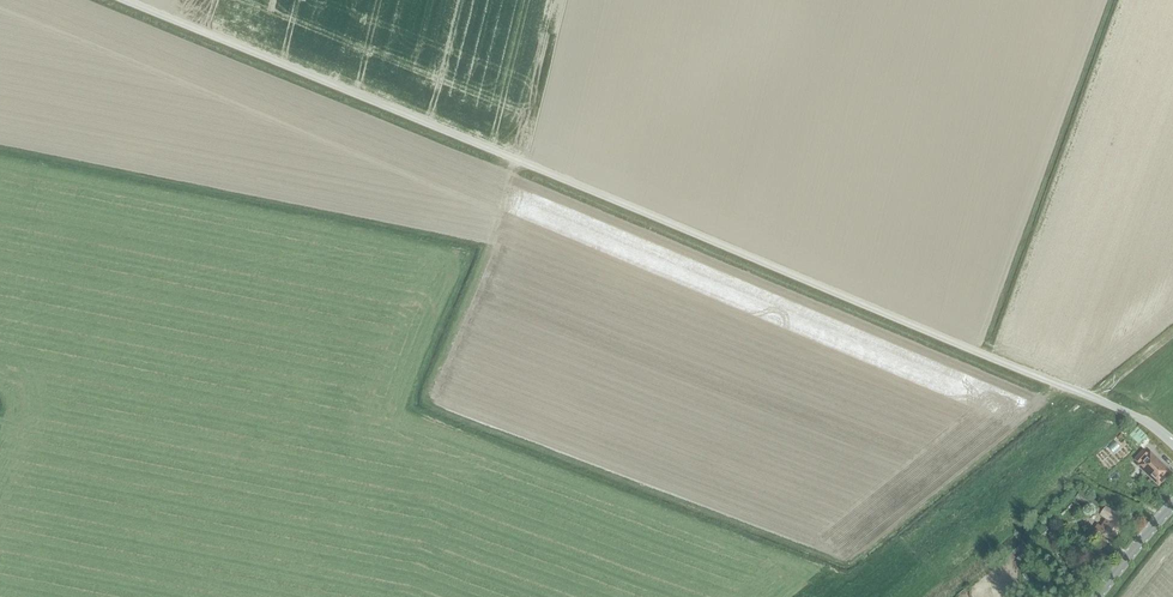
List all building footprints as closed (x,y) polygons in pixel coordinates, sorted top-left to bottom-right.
[(1158,485),(1170,472),(1161,464),(1161,463),(1156,458),(1154,460),(1143,449),(1134,459),(1140,465),(1139,467),(1150,478),(1150,477),(1158,485)] [(1075,497),(1100,514),(1104,507),(1079,490),(1075,497)] [(1097,531),(1112,541),(1125,521),(1105,507),(1100,514),(1106,518),(1097,531)] [(1044,526),(1029,538),(1035,546),(1051,534),(1044,526)] [(1031,551),(1028,547),(1022,552),(1025,556),(1031,551)] [(1022,553),(1016,558),(1019,562),(1025,556),(1022,553)]
